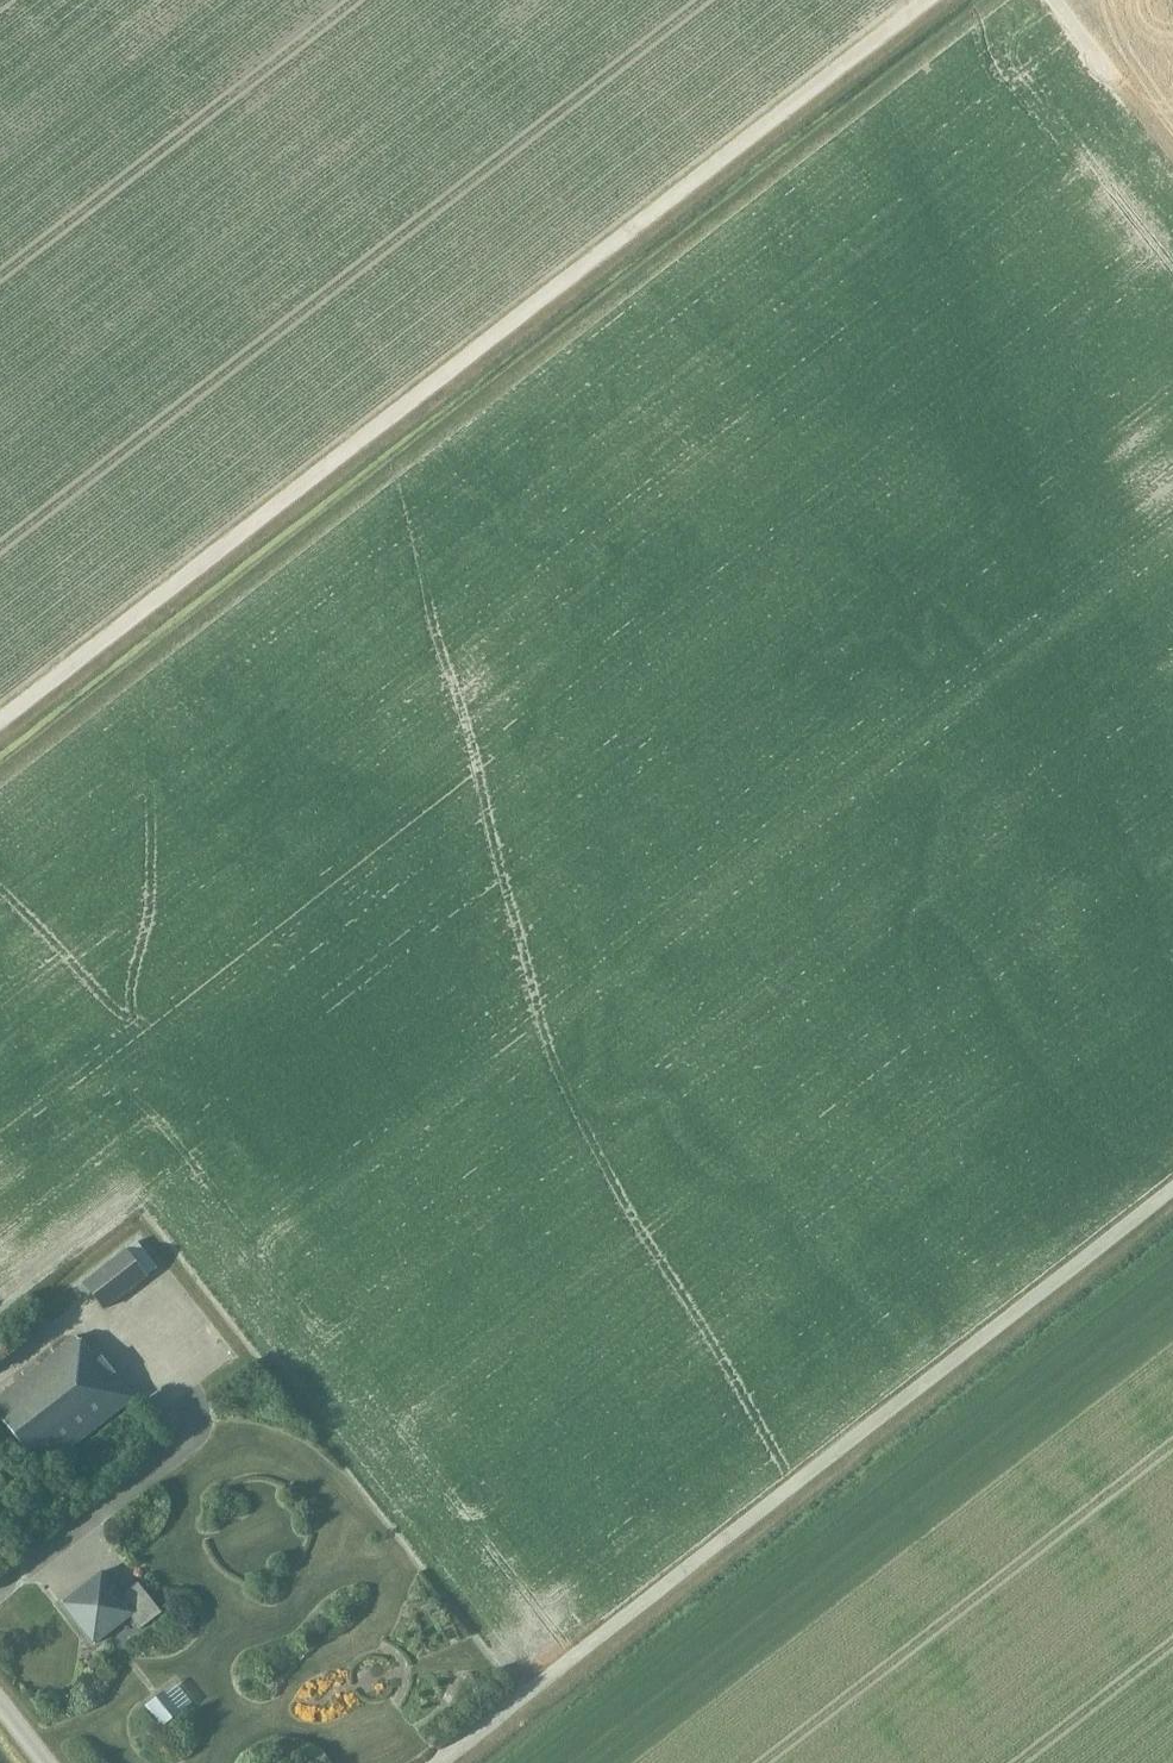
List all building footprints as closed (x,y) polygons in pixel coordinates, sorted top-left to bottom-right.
[(147,1276),(127,1250),(83,1284),(103,1310),(147,1276)] [(134,1396),(100,1352),(95,1356),(82,1339),(79,1341),(76,1337),(0,1397),(0,1419),(5,1425),(31,1457),(40,1469),(134,1396)] [(192,1433),(203,1439),(213,1423),(202,1417),(192,1433)] [(138,1583),(121,1596),(102,1572),(62,1603),(93,1644),(130,1616),(141,1629),(162,1613),(138,1583)] [(164,1692),(147,1705),(162,1724),(179,1711),(164,1692)]
